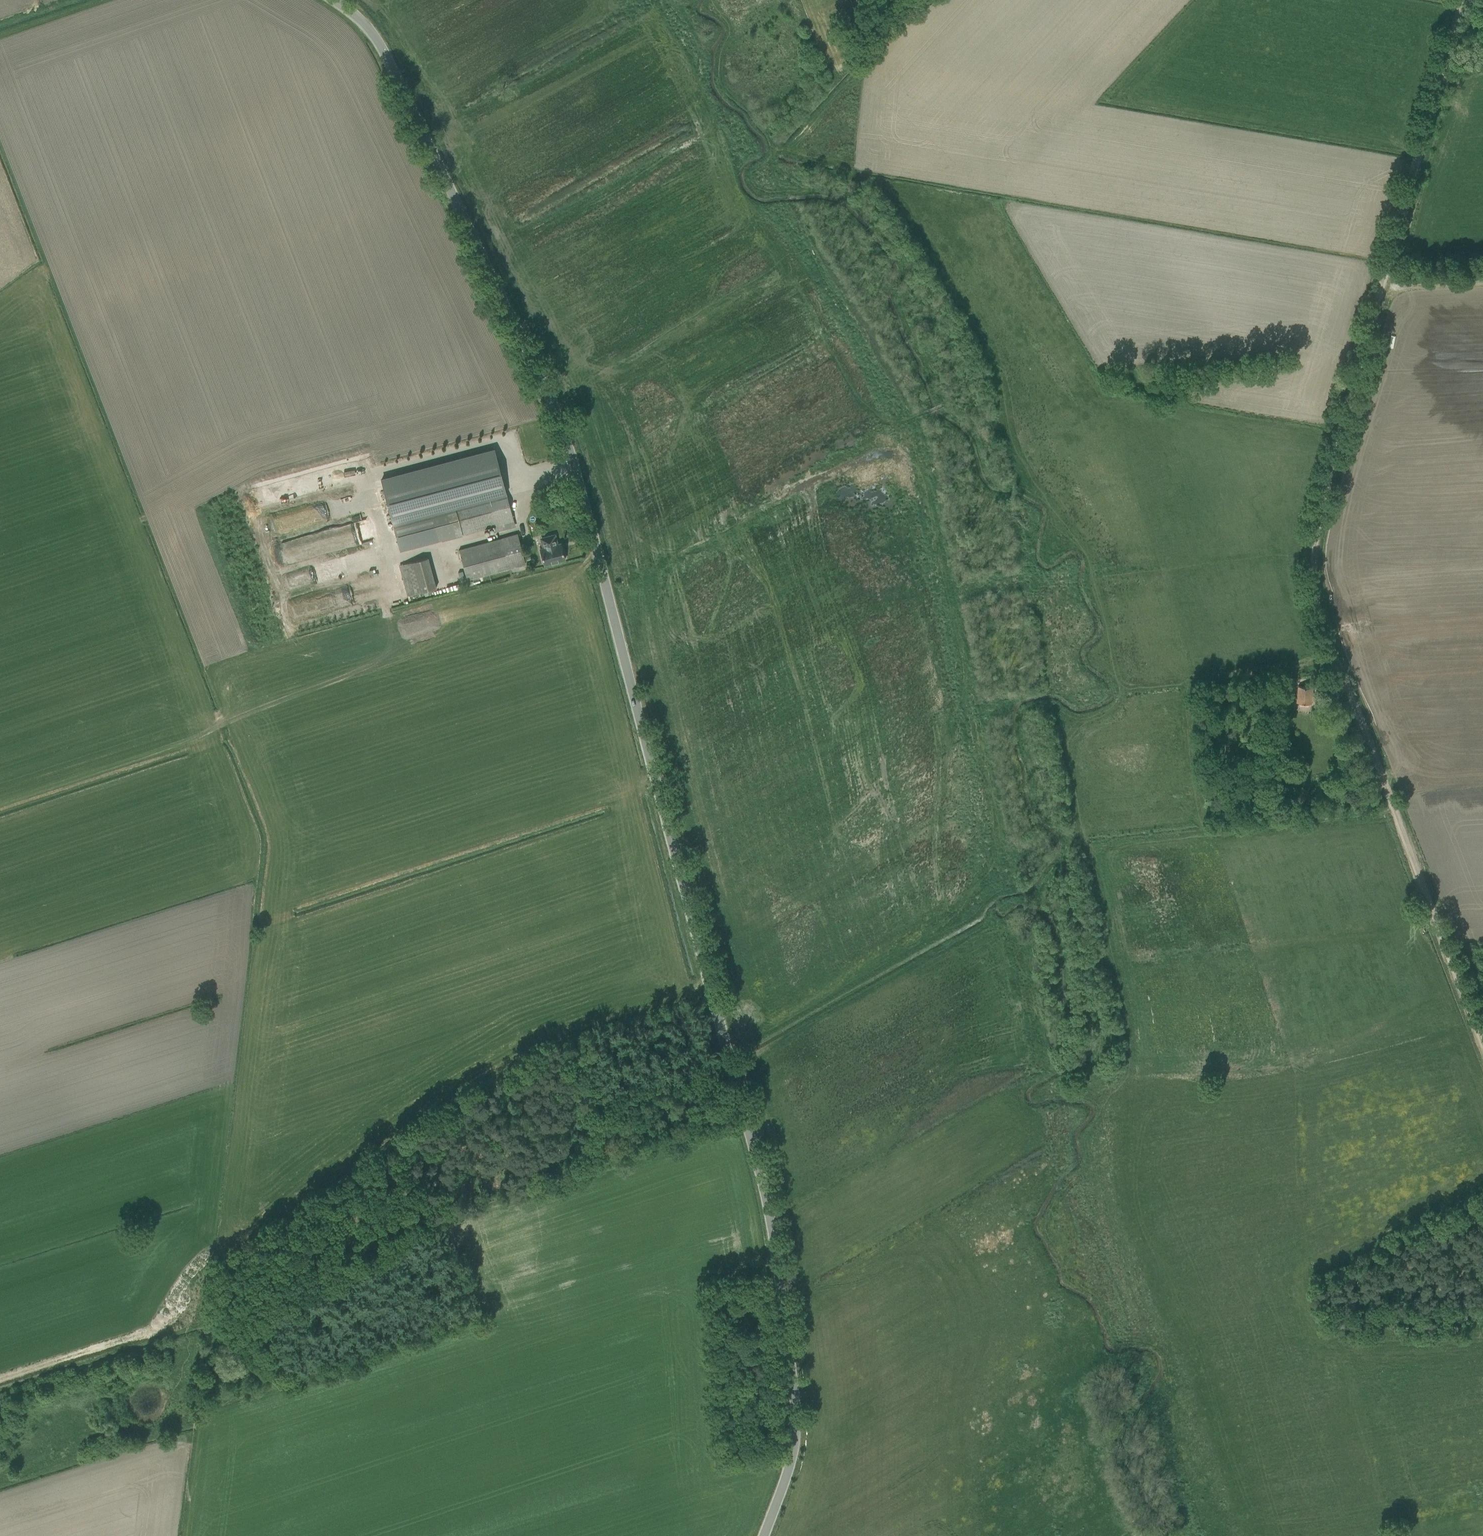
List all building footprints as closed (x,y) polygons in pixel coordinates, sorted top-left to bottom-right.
[(495,448),(381,478),(400,550),(494,525),(496,532),(516,526),(495,448)] [(459,550),(467,580),(525,564),(517,534),(459,550)] [(565,559),(560,543),(557,543),(555,534),(545,537),(540,538),(542,544),(543,547),(540,548),(544,565),(565,559)] [(399,565),(407,596),(437,588),(428,557),(399,565)] [(1297,702),(1311,703),(1313,687),(1298,686),(1297,702)]
